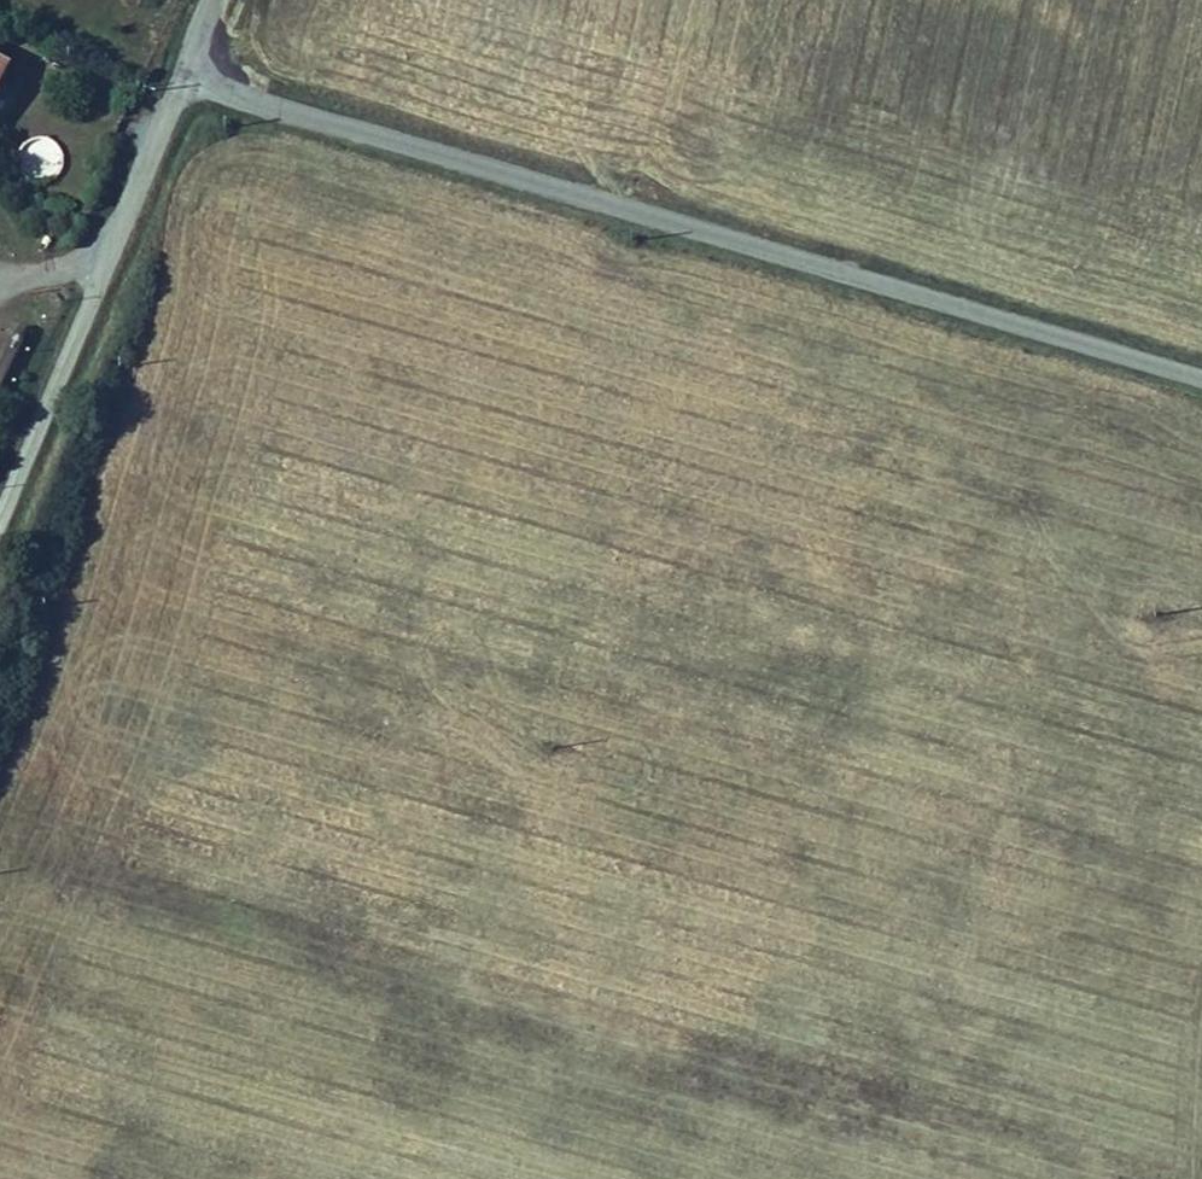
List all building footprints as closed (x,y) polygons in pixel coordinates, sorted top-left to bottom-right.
[(26,149),(33,178),(56,174),(50,144),(26,149)]
